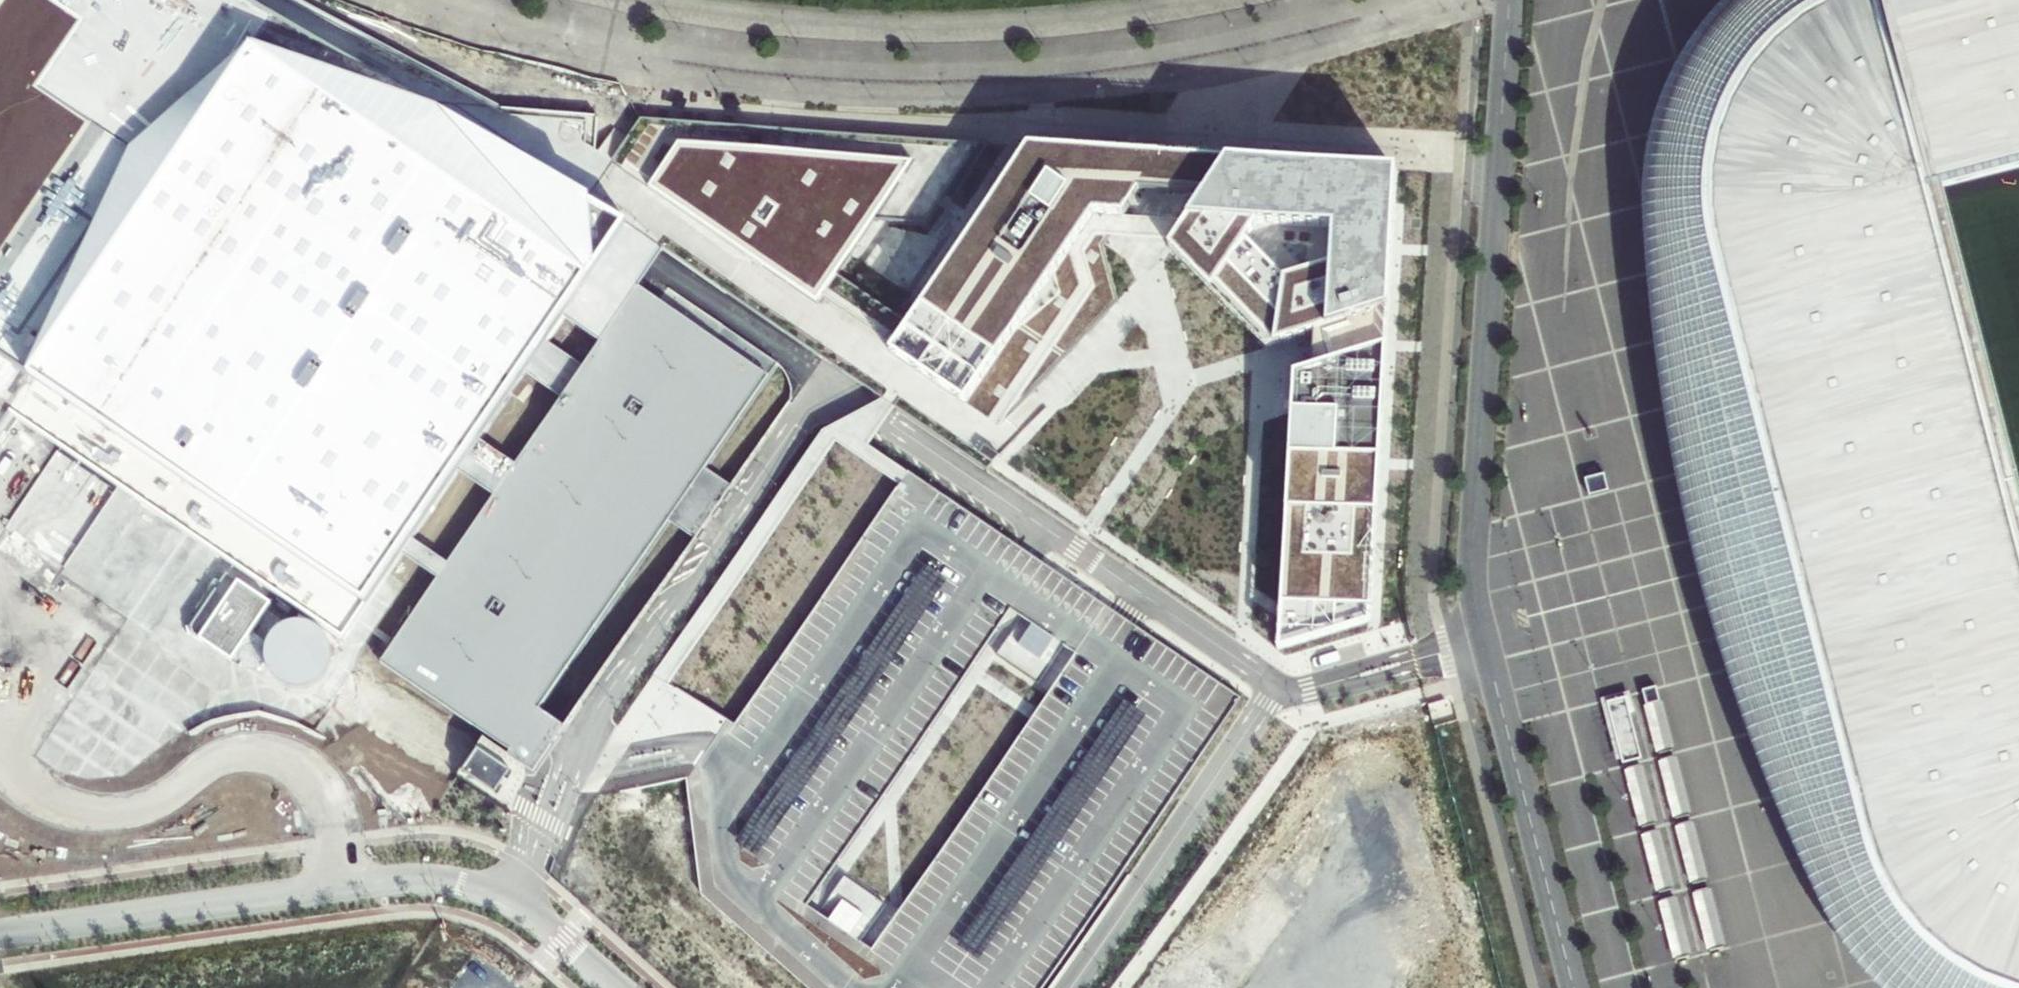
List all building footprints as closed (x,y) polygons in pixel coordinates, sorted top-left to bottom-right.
[(242,0),(9,0),(0,14),(0,452),(9,458),(29,429),(352,641),(371,612),(476,446),(591,278),(627,223),(588,200),(275,20),(242,0)] [(1752,0),(1722,30),(1705,52),(1707,55),(1690,84),(1687,83),(1669,129),(1659,178),(1660,232),(1666,314),(1676,394),(1690,472),(1709,556),(1730,631),(1748,687),(1785,791),(1825,880),(1856,938),(1878,966),(1902,987),(2018,987),(2018,503),(1943,197),(2018,178),(2018,0),(1752,0)] [(977,142),(641,120),(588,195),(820,353),(977,142)] [(1193,157),(1028,146),(909,322),(886,306),(842,368),(984,465),(1020,428),(1014,422),(1007,415),(1115,296),(1099,242),(1135,189),(1174,191),(1201,193),(1167,242),(1265,341),(1313,328),(1311,363),(1292,369),(1278,648),(1371,622),(1396,171),(1193,157)] [(552,745),(565,725),(540,708),(666,518),(692,536),(711,508),(728,483),(704,467),(767,372),(634,285),(600,339),(510,471),(382,664),(537,767),(552,745)] [(1605,474),(1585,479),(1590,496),(1609,491),(1605,474)] [(1656,687),(1643,691),(1646,705),(1660,701),(1656,687)] [(1615,701),(1607,703),(1612,723),(1623,764),(1642,759),(1626,698),(1615,701)] [(1663,701),(1644,706),(1657,754),(1675,749),(1663,701)] [(1677,756),(1659,761),(1674,819),(1692,814),(1677,756)] [(1643,765),(1625,770),(1640,828),(1658,823),(1643,765)] [(1694,821),(1675,826),(1690,884),(1709,879),(1694,821)] [(1660,830),(1642,835),(1657,893),(1675,888),(1660,830)] [(1711,888),(1692,893),(1707,951),(1726,946),(1711,888)] [(1677,897),(1659,902),(1674,960),(1692,955),(1677,897)]
